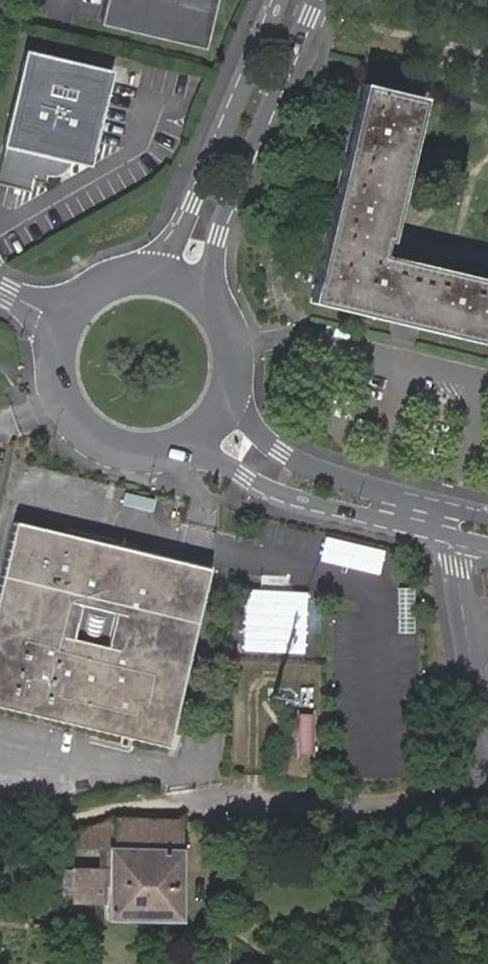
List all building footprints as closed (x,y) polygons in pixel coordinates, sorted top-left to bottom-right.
[(104,22),(203,44),(213,0),(109,0),(104,22)] [(107,69),(26,51),(0,166),(0,181),(27,187),(29,175),(41,178),(42,173),(53,175),(66,169),(68,159),(75,161),(78,149),(88,152),(107,69)] [(311,303),(487,344),(487,285),(383,260),(390,232),(422,100),(365,86),(311,303)] [(428,102),(422,100),(390,232),(396,233),(428,102)] [(311,303),(310,308),(487,350),(487,344),(311,303)] [(13,524),(0,576),(0,708),(164,749),(209,571),(13,524)] [(417,588),(400,588),(399,631),(416,632),(417,588)] [(300,644),(290,645),(290,656),(300,656),(300,644)] [(310,748),(311,711),(293,711),(293,749),(310,748)] [(115,819),(64,838),(65,848),(109,849),(109,871),(73,870),(73,902),(108,903),(108,919),(179,921),(180,819),(115,819)]
